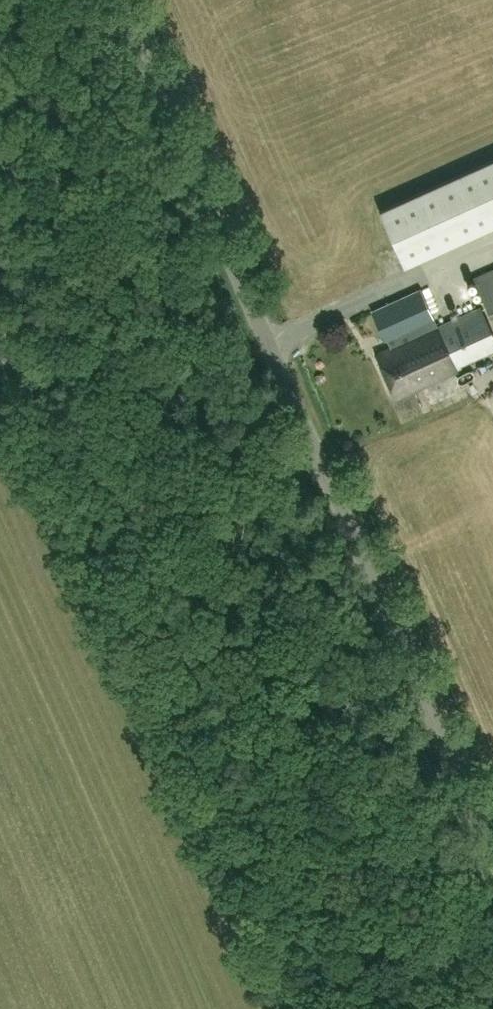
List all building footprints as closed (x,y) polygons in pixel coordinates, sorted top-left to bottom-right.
[(492,226),(492,160),(380,211),(405,266),(492,226)] [(474,279),(491,316),(492,315),(492,270),(474,279)] [(386,342),(393,340),(396,346),(377,354),(397,398),(459,370),(457,367),(492,351),(492,334),(481,308),(417,337),(414,330),(434,321),(420,291),(373,313),(386,342)]
